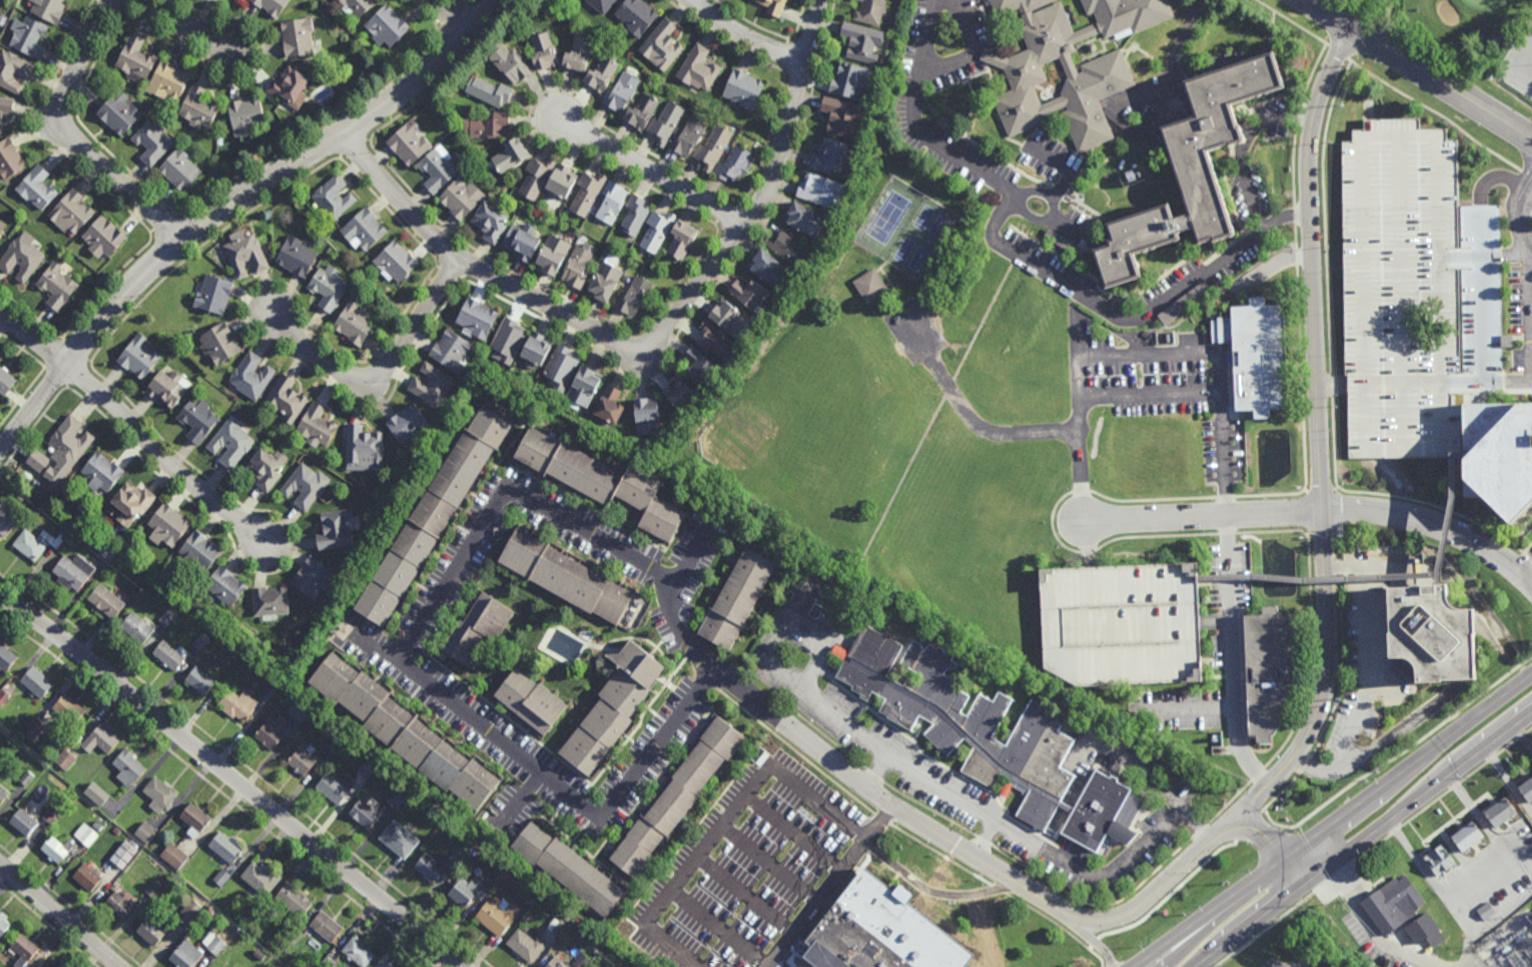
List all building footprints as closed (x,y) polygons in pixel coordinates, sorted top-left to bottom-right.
[(56,26),(69,0),(28,0),(27,1),(34,4),(30,14),(56,26)] [(276,20),(250,0),(291,0),(276,20)] [(359,19),(339,0),(370,0),(374,4),(359,19)] [(604,17),(586,0),(618,0),(604,17)] [(615,17),(628,0),(638,0),(659,17),(637,42),(626,33),(631,28),(615,17)] [(755,4),(756,0),(786,0),(789,1),(778,21),(762,16),(766,6),(755,4)] [(861,3),(851,0),(886,0),(879,28),(853,22),(855,12),(859,13),(861,3)] [(995,16),(1017,9),(1024,28),(1019,29),(1028,50),(1008,58),(984,49),(981,62),(1005,71),(1012,91),(993,99),(1008,138),(1047,123),(1044,116),(1065,107),(1067,112),(1061,115),(1078,154),(1113,140),(1097,101),(1135,85),(1118,50),(1079,66),(1083,73),(1077,75),(1068,55),(1075,52),(1071,45),(1101,33),(1104,40),(1113,36),(1115,41),(1173,18),(1165,0),(1080,0),(1086,16),(1094,14),(1097,24),(1074,33),(1060,4),(1033,15),(1031,11),(1059,0),(988,0),(995,16)] [(384,6),(408,30),(389,49),(366,24),(384,6)] [(25,18),(48,28),(44,37),(39,35),(34,46),(45,51),(40,62),(8,48),(15,32),(10,30),(15,20),(22,24),(25,18)] [(311,19),(313,33),(308,33),(311,54),(285,57),(280,23),(311,19)] [(664,21),(678,30),(669,39),(675,42),(670,48),(675,50),(679,45),(685,50),(663,76),(637,54),(664,21)] [(843,22),(884,32),(880,49),(873,47),(871,55),(878,57),(875,66),(845,58),(850,39),(840,36),(843,22)] [(131,34),(145,41),(138,54),(148,58),(149,55),(158,59),(146,82),(129,73),(128,76),(113,69),(131,34)] [(529,39),(545,34),(558,67),(538,74),(529,39)] [(1495,54),(1484,48),(1491,35),(1502,41),(1495,54)] [(583,75),(593,42),(574,37),(570,56),(563,55),(561,68),(583,75)] [(498,42),(508,52),(512,49),(533,71),(515,87),(488,58),(495,54),(489,46),(498,42)] [(696,45),(709,52),(702,64),(710,71),(714,65),(721,70),(706,93),(690,84),(688,88),(675,80),(696,45)] [(23,88),(12,82),(15,75),(28,81),(34,68),(3,53),(0,60),(0,88),(19,97),(23,88)] [(1106,291),(1134,281),(1126,260),(1173,243),(1170,235),(1188,229),(1193,243),(1206,238),(1209,244),(1230,236),(1201,157),(1241,143),(1228,108),(1281,88),(1268,54),(1182,85),(1195,119),(1158,133),(1188,215),(1165,223),(1160,209),(1105,230),(1110,244),(1104,246),(1106,251),(1093,256),(1106,291)] [(603,95),(620,66),(603,57),(595,74),(589,71),(583,84),(603,95)] [(161,61),(174,68),(174,69),(189,77),(177,103),(168,99),(169,96),(165,94),(162,100),(146,92),(161,61)] [(828,94),(858,102),(862,86),(871,88),(875,72),(839,63),(836,81),(832,80),(828,94)] [(287,68),(308,81),(292,106),(284,101),(283,104),(265,92),(273,80),(277,82),(287,68)] [(621,114),(640,82),(622,73),(612,93),(608,91),(602,104),(621,114)] [(734,73),(762,85),(752,113),(721,98),(734,73)] [(477,78),(498,89),(501,84),(514,90),(508,105),(503,101),(499,110),(465,93),(470,81),(473,83),(477,78)] [(192,85),(207,91),(202,102),(218,110),(209,130),(200,125),(197,131),(190,128),(192,122),(178,116),(192,85)] [(117,90),(128,100),(124,103),(130,108),(132,106),(142,115),(122,138),(96,115),(117,90)] [(643,133),(659,104),(642,95),(634,112),(629,109),(622,122),(635,128),(633,130),(643,135),(643,133)] [(826,133),(856,141),(864,109),(821,96),(819,112),(828,114),(826,133)] [(259,98),(264,128),(254,129),(255,136),(234,140),(227,104),(259,98)] [(2,115),(0,136),(0,100),(13,101),(11,116),(2,115)] [(663,149),(684,112),(667,103),(657,123),(652,120),(647,134),(657,138),(655,142),(657,143),(656,146),(663,149)] [(465,121),(470,121),(470,119),(495,119),(495,113),(508,114),(508,130),(504,131),(504,138),(470,137),(470,136),(464,136),(465,121)] [(686,160),(705,126),(689,118),(678,138),(673,136),(667,148),(686,160)] [(410,120),(421,129),(415,135),(419,138),(423,136),(432,147),(410,169),(384,143),(410,120)] [(147,122),(152,127),(156,123),(164,131),(161,135),(172,145),(150,169),(139,160),(147,151),(140,144),(138,147),(130,140),(147,122)] [(709,176),(733,135),(716,125),(704,148),(699,146),(694,158),(708,166),(705,174),(709,176)] [(517,138),(529,156),(500,176),(495,168),(510,159),(503,146),(517,138)] [(809,170),(833,176),(833,170),(841,172),(845,145),(822,140),(819,158),(812,156),(809,170)] [(4,181),(0,175),(0,146),(8,141),(25,167),(4,181)] [(440,145),(452,157),(448,162),(459,171),(433,195),(423,185),(431,178),(425,171),(422,173),(416,166),(440,145)] [(712,176),(725,183),(728,178),(733,182),(731,185),(735,186),(741,174),(746,177),(748,171),(742,168),(751,154),(734,146),(723,166),(719,164),(712,176)] [(178,149),(189,159),(187,161),(201,174),(181,195),(156,171),(178,149)] [(532,159),(551,169),(533,204),(519,196),(531,174),(525,172),(532,159)] [(558,164),(573,171),(570,176),(577,180),(566,200),(545,189),(558,164)] [(38,165),(49,175),(40,185),(47,191),(51,187),(58,194),(42,212),(16,189),(38,165)] [(583,174),(597,180),(600,175),(608,179),(585,219),(569,211),(582,187),(577,184),(583,174)] [(797,198),(828,207),(830,202),(838,206),(844,186),(806,174),(804,188),(798,186),(797,198)] [(337,176),(346,187),(337,196),(341,201),(350,193),(355,200),(332,223),(310,198),(337,176)] [(458,180),(467,185),(471,182),(486,197),(460,224),(449,213),(452,211),(438,201),(458,180)] [(609,182),(625,189),(624,192),(629,194),(612,227),(595,217),(606,198),(601,195),(609,182)] [(71,189),(83,199),(80,202),(94,214),(75,236),(57,221),(54,224),(47,218),(71,189)] [(632,196),(645,202),(643,206),(651,210),(634,240),(622,233),(624,228),(620,226),(630,210),(625,208),(632,196)] [(483,202),(509,218),(494,247),(482,238),(485,234),(470,224),(483,202)] [(785,225),(813,240),(826,220),(793,202),(786,215),(791,218),(785,225)] [(366,208),(387,232),(364,252),(354,241),(350,244),(339,231),(366,208)] [(652,211),(646,223),(651,225),(640,246),(655,256),(676,219),(666,213),(663,218),(652,211)] [(100,217),(126,240),(108,260),(102,255),(97,261),(88,252),(93,247),(81,237),(100,217)] [(9,224),(0,218),(0,237),(9,224)] [(517,219),(543,234),(528,264),(514,258),(516,253),(501,248),(517,219)] [(677,221),(699,232),(681,262),(672,257),(681,242),(669,235),(677,221)] [(1072,258),(1041,238),(1049,225),(1080,245),(1072,258)] [(766,245),(802,274),(815,255),(791,241),(795,236),(783,230),(766,245)] [(8,275),(17,263),(22,267),(19,270),(21,271),(15,280),(23,286),(45,256),(30,245),(34,240),(24,232),(19,239),(17,238),(0,261),(0,269),(8,275)] [(238,281),(246,277),(243,268),(248,265),(254,277),(269,270),(253,235),(223,247),(238,281)] [(304,280),(274,264),(287,235),(301,242),(299,247),(317,256),(304,280)] [(549,235),(571,245),(555,278),(533,267),(549,235)] [(393,242),(418,265),(396,286),(391,280),(388,283),(379,274),(382,272),(374,262),(393,242)] [(578,246),(594,254),(583,275),(588,278),(581,291),(561,280),(578,246)] [(746,271),(776,291),(792,272),(761,251),(746,271)] [(58,313),(78,286),(71,281),(74,278),(67,273),(64,277),(57,272),(61,268),(52,262),(35,285),(52,297),(47,305),(58,313)] [(603,262),(623,273),(607,306),(586,294),(603,262)] [(329,266),(340,274),(338,279),(349,286),(330,316),(319,308),(323,299),(307,289),(319,268),(326,273),(329,266)] [(865,303),(887,292),(875,268),(853,280),(865,303)] [(223,316),(232,285),(204,276),(198,295),(195,294),(191,309),(223,316)] [(636,276),(653,285),(635,319),(613,308),(619,294),(625,297),(636,276)] [(1192,307),(1191,306),(1165,326),(1157,315),(1184,294),(1203,280),(1212,291),(1192,307)] [(729,293),(752,312),(768,294),(751,281),(746,290),(736,281),(729,293)] [(1235,408),(1255,408),(1255,419),(1268,418),(1265,408),(1284,405),(1281,307),(1263,307),(1263,299),(1248,300),(1249,307),(1231,309),(1231,319),(1209,318),(1210,347),(1231,344),(1235,408)] [(467,300),(497,314),(494,321),(485,342),(471,335),(473,331),(456,324),(467,300)] [(333,329),(361,349),(375,325),(366,320),(369,316),(360,310),(358,314),(354,311),(358,306),(349,301),(333,329)] [(717,307),(719,310),(726,302),(748,320),(735,339),(708,318),(717,307)] [(505,318),(519,324),(518,328),(527,332),(509,368),(499,363),(502,353),(490,347),(505,318)] [(224,322),(239,350),(216,366),(199,336),(224,322)] [(705,322),(738,349),(728,363),(701,341),(708,332),(699,327),(705,322)] [(428,355),(458,376),(464,366),(458,363),(462,354),(467,356),(473,346),(447,329),(428,355)] [(532,331),(542,336),(539,341),(551,348),(543,367),(520,356),(532,331)] [(139,334),(147,339),(143,345),(161,358),(141,381),(115,361),(139,334)] [(559,345),(572,350),(571,354),(579,357),(561,395),(553,391),(557,384),(544,377),(559,345)] [(684,373),(701,385),(715,367),(690,347),(682,358),(691,365),(684,373)] [(248,351),(262,360),(253,373),(259,377),(267,367),(276,372),(255,401),(226,384),(248,351)] [(408,390),(438,411),(456,382),(425,362),(420,371),(431,379),(427,384),(415,377),(408,390)] [(580,365),(602,375),(586,410),(566,400),(580,365)] [(16,379),(0,367),(0,394),(3,396),(16,379)] [(173,408),(192,385),(174,370),(169,377),(159,370),(145,390),(156,399),(159,397),(173,408)] [(281,375),(295,383),(290,390),(308,401),(292,427),(284,422),(287,415),(278,410),(276,414),(262,404),(281,375)] [(660,393),(680,412),(696,397),(679,379),(672,386),(668,382),(660,393)] [(607,384),(621,391),(616,404),(624,409),(614,427),(592,413),(607,384)] [(197,444),(219,419),(207,411),(211,406),(201,399),(197,404),(191,398),(177,416),(193,428),(185,437),(197,444)] [(632,399),(647,399),(647,403),(656,402),(658,434),(639,437),(632,399)] [(312,402),(326,409),(320,419),(337,428),(326,447),(318,444),(316,449),(304,442),(307,438),(294,430),(312,402)] [(401,446),(412,437),(416,441),(433,429),(414,404),(386,422),(401,446)] [(497,449),(495,447),(381,628),(351,609),(465,429),(466,430),(481,405),(512,424),(497,449)] [(1531,505),(1531,405),(1504,406),(1462,407),(1462,454),(1462,459),(1462,498),(1479,498),(1507,528),(1531,505)] [(69,415),(80,423),(72,437),(78,440),(87,431),(95,438),(68,472),(51,458),(57,451),(48,444),(69,415)] [(229,469),(254,441),(246,435),(248,433),(237,426),(240,423),(232,417),(206,448),(214,453),(222,444),(228,449),(218,462),(229,469)] [(346,425),(363,424),(362,433),(383,434),(381,469),(345,469),(346,425)] [(636,526),(644,511),(615,495),(608,507),(545,472),(544,474),(513,457),(530,426),(561,443),(563,441),(625,475),(631,465),(661,482),(653,496),(685,513),(668,544),(636,526)] [(40,472),(26,461),(36,448),(50,459),(40,472)] [(259,448),(283,465),(277,471),(281,474),(266,493),(253,483),(258,479),(244,468),(259,448)] [(96,451),(123,473),(105,495),(98,489),(95,493),(87,486),(91,479),(81,472),(96,451)] [(292,502),(305,512),(329,482),(301,463),(279,491),(286,497),(294,488),(300,493),(292,502)] [(127,482),(141,493),(144,488),(156,497),(138,521),(134,516),(126,529),(114,520),(122,512),(109,502),(127,482)] [(5,538),(0,534),(0,503),(2,501),(22,515),(5,538)] [(164,503),(190,524),(172,548),(146,527),(164,503)] [(317,550),(352,546),(347,521),(353,520),(351,506),(318,509),(323,534),(314,535),(317,550)] [(66,537),(60,532),(68,521),(75,527),(66,537)] [(616,626),(592,612),(590,616),(497,562),(516,528),(633,595),(616,626)] [(24,530),(36,539),(40,535),(48,543),(33,564),(12,546),(24,530)] [(195,531),(221,551),(203,576),(178,552),(195,531)] [(109,561),(96,549),(104,540),(117,552),(109,561)] [(742,628),(742,627),(728,652),(697,634),(710,610),(711,610),(712,610),(745,547),(777,565),(742,628)] [(76,555),(95,569),(77,592),(71,586),(68,591),(56,583),(60,578),(51,572),(64,556),(72,562),(76,555)] [(290,583),(315,600),(322,590),(327,593),(334,583),(327,578),(331,572),(309,556),(290,583)] [(1040,568),(1044,685),(1201,680),(1197,563),(1040,568)] [(220,565),(231,574),(229,576),(246,588),(230,609),(203,587),(220,565)] [(1386,658),(1400,659),(1404,661),(1407,664),(1410,669),(1412,684),(1455,681),(1476,679),(1474,611),(1467,610),(1456,610),(1450,609),(1446,606),(1443,603),(1442,600),(1444,584),(1433,585),(1385,588),(1386,658)] [(98,585),(124,604),(112,620),(87,601),(98,585)] [(250,590),(266,588),(266,591),(286,589),(289,613),(253,617),(250,590)] [(494,643),(492,641),(473,671),(440,650),(459,620),(462,623),(482,592),(514,613),(494,643)] [(809,616),(828,624),(834,610),(815,603),(809,616)] [(167,626),(159,620),(169,607),(177,614),(167,626)] [(1256,744),(1272,744),(1273,737),(1283,724),(1292,699),(1297,664),(1296,616),(1277,616),(1276,608),(1261,609),(1261,616),(1243,615),(1249,734),(1255,735),(1256,744)] [(131,612),(154,631),(141,647),(118,629),(131,612)] [(1128,848),(1137,838),(1128,830),(1138,811),(1135,810),(1140,802),(1128,796),(1131,789),(1118,782),(1119,779),(1110,775),(1108,778),(1094,770),(1073,811),(1060,803),(1075,777),(1058,768),(1074,743),(1056,731),(1059,723),(1053,720),(1053,723),(1049,721),(1032,711),(1036,704),(1030,701),(1005,748),(991,740),(1013,701),(998,693),(992,704),(979,696),(967,718),(960,713),(969,700),(959,693),(963,686),(943,676),(947,670),(953,672),(956,665),(949,662),(954,654),(947,650),(945,655),(942,653),(943,651),(937,647),(935,650),(928,646),(924,652),(921,650),(923,647),(912,642),(902,662),(908,665),(906,669),(921,678),(917,686),(909,680),(904,688),(886,678),(902,648),(864,626),(849,653),(835,645),(832,650),(830,656),(843,663),(835,677),(852,688),(851,691),(861,696),(859,700),(866,702),(872,692),(885,699),(879,713),(911,732),(917,721),(920,716),(933,725),(922,735),(948,759),(963,740),(973,750),(962,772),(993,791),(1001,776),(1007,779),(998,796),(1003,798),(1008,800),(1013,786),(1027,795),(1015,818),(1039,832),(1056,842),(1060,834),(1097,855),(1107,835),(1128,848)] [(201,651),(193,644),(202,634),(210,640),(201,651)] [(162,641),(176,652),(179,647),(187,653),(173,671),(152,654),(162,641)] [(588,779),(558,755),(602,699),(598,696),(618,671),(610,664),(628,641),(663,669),(657,677),(647,690),(649,691),(626,720),(630,723),(609,750),(610,751),(588,779)] [(7,673),(0,667),(0,647),(17,660),(7,673)] [(358,675),(360,672),(388,694),(385,697),(469,764),(472,760),(499,782),(475,813),(448,791),(446,794),(362,727),(364,724),(337,703),(334,705),(306,683),(330,653),(358,675)] [(195,667),(215,683),(204,698),(183,682),(195,667)] [(32,669),(51,687),(40,698),(21,680),(32,669)] [(538,686),(540,684),(568,707),(544,737),(494,697),(516,669),(538,686)] [(270,698),(263,691),(272,680),(280,686),(270,698)] [(2,706),(0,704),(0,694),(4,689),(11,695),(2,706)] [(229,690),(239,698),(244,692),(259,704),(243,724),(234,716),(232,719),(216,706),(229,690)] [(63,696),(84,713),(76,723),(55,705),(63,696)] [(303,723),(287,711),(298,697),(314,710),(303,723)] [(728,725),(730,723),(732,725),(731,726),(746,738),(727,762),(725,760),(695,797),(698,799),(670,834),(667,832),(652,851),(655,854),(636,878),(609,857),(628,832),(627,832),(642,813),(645,815),(673,780),(671,779),(701,740),(700,739),(718,716),(728,725)] [(46,726),(31,742),(21,733),(36,717),(46,726)] [(268,720),(285,735),(269,753),(252,739),(268,720)] [(99,726),(117,742),(107,754),(97,745),(89,755),(80,747),(99,726)] [(333,753),(326,747),(337,735),(344,741),(333,753)] [(300,747),(316,761),(302,778),(286,764),(300,747)] [(65,771),(54,760),(65,749),(76,759),(65,771)] [(125,749),(135,759),(133,761),(144,771),(128,789),(115,778),(121,772),(112,763),(125,749)] [(366,779),(356,771),(367,759),(377,767),(366,779)] [(26,786),(19,780),(28,770),(35,776),(26,786)] [(328,773),(336,779),(342,772),(355,782),(336,805),(315,789),(328,773)] [(154,777),(168,789),(169,788),(178,794),(169,805),(172,808),(167,813),(163,810),(158,816),(147,807),(152,801),(142,792),(154,777)] [(1520,789),(1531,781),(1531,804),(1520,789)] [(101,807),(110,796),(94,782),(84,792),(101,807)] [(11,793),(0,807),(0,785),(11,793)] [(123,807),(116,801),(128,789),(134,795),(123,807)] [(395,810),(386,801),(395,791),(405,799),(395,810)] [(1516,812),(1495,827),(1486,813),(1493,808),(1491,805),(1495,803),(1497,805),(1506,798),(1516,812)] [(368,830),(380,816),(360,799),(348,814),(368,830)] [(190,804),(209,819),(197,834),(179,818),(190,804)] [(50,824),(43,818),(53,805),(61,811),(50,824)] [(440,820),(429,812),(433,805),(445,814),(440,820)] [(20,808),(38,822),(26,837),(8,822),(20,808)] [(554,837),(556,834),(626,890),(606,916),(535,860),(535,861),(512,843),(531,819),(554,837)] [(1463,851),(1451,834),(1472,819),(1484,835),(1463,851)] [(145,844),(133,833),(145,820),(157,831),(145,844)] [(393,820),(419,843),(404,861),(377,839),(393,820)] [(99,832),(92,826),(96,821),(103,827),(99,832)] [(88,847),(73,834),(84,822),(99,835),(88,847)] [(118,835),(113,831),(116,827),(121,831),(118,835)] [(219,832),(229,840),(231,838),(243,847),(229,864),(207,847),(219,832)] [(50,836),(61,845),(59,848),(67,854),(58,865),(39,850),(50,836)] [(110,859),(125,840),(138,850),(123,869),(110,859)] [(177,870),(160,855),(171,841),(189,856),(177,870)] [(1453,870),(1451,867),(1445,871),(1446,872),(1442,875),(1443,877),(1437,881),(1420,858),(1441,842),(1458,866),(1453,870)] [(453,870),(452,869),(448,866),(445,864),(444,863),(446,860),(453,852),(454,853),(461,844),(468,850),(453,870)] [(425,855),(444,870),(433,884),(414,869),(425,855)] [(252,862),(268,874),(270,871),(281,879),(268,897),(241,877),(252,862)] [(90,893),(101,879),(83,864),(71,877),(90,893)] [(221,886),(213,878),(222,868),(231,876),(221,886)] [(973,957),(965,966),(835,966),(805,944),(862,871),(893,895),(900,887),(913,897),(907,905),(973,957)] [(1424,904),(1410,914),(1403,903),(1402,905),(1411,917),(1383,938),(1358,903),(1378,890),(1395,878),(1397,881),(1404,876),(1424,904)] [(463,910),(474,897),(480,902),(493,886),(486,880),(482,886),(474,879),(469,885),(461,879),(447,896),(463,910)] [(154,899),(145,892),(155,880),(164,888),(154,899)] [(287,884),(312,903),(299,920),(274,901),(287,884)] [(114,892),(133,908),(122,920),(104,904),(114,892)] [(547,907),(538,901),(541,896),(550,902),(547,907)] [(500,938),(522,911),(511,903),(503,912),(497,908),(501,903),(494,897),(490,902),(488,900),(474,918),(500,938)] [(202,907),(197,912),(199,913),(187,926),(176,917),(188,904),(189,905),(194,899),(202,907)] [(1484,921),(1476,910),(1488,901),(1496,912),(1484,921)] [(542,914),(537,910),(541,906),(545,909),(542,914)] [(11,926),(4,920),(8,916),(0,909),(0,939),(11,926)] [(562,918),(556,914),(560,910),(565,914),(562,918)] [(153,947),(172,927),(156,912),(137,932),(153,947)] [(320,912),(342,929),(330,944),(309,927),(320,912)] [(1432,948),(1446,940),(1429,912),(1405,927),(1416,945),(1427,939),(1432,948)] [(559,920),(561,918),(569,925),(559,937),(558,936),(548,927),(546,926),(555,916),(559,920)] [(293,946),(286,940),(296,927),(304,933),(293,946)] [(518,929),(534,942),(537,939),(545,945),(530,964),(505,945),(518,929)] [(216,935),(227,944),(216,956),(206,947),(208,945),(202,941),(211,931),(216,935)] [(39,949),(20,932),(7,946),(20,958),(14,965),(16,966),(22,966),(39,949)] [(374,956),(365,966),(359,966),(340,952),(352,938),(374,956)] [(203,954),(184,939),(168,959),(178,966),(192,966),(203,954)] [(591,959),(584,966),(578,966),(572,962),(582,951),(591,959)] [(339,965),(337,966),(315,966),(327,954),(328,956),(333,960),(339,965)] [(556,956),(569,966),(547,966),(556,956)]
